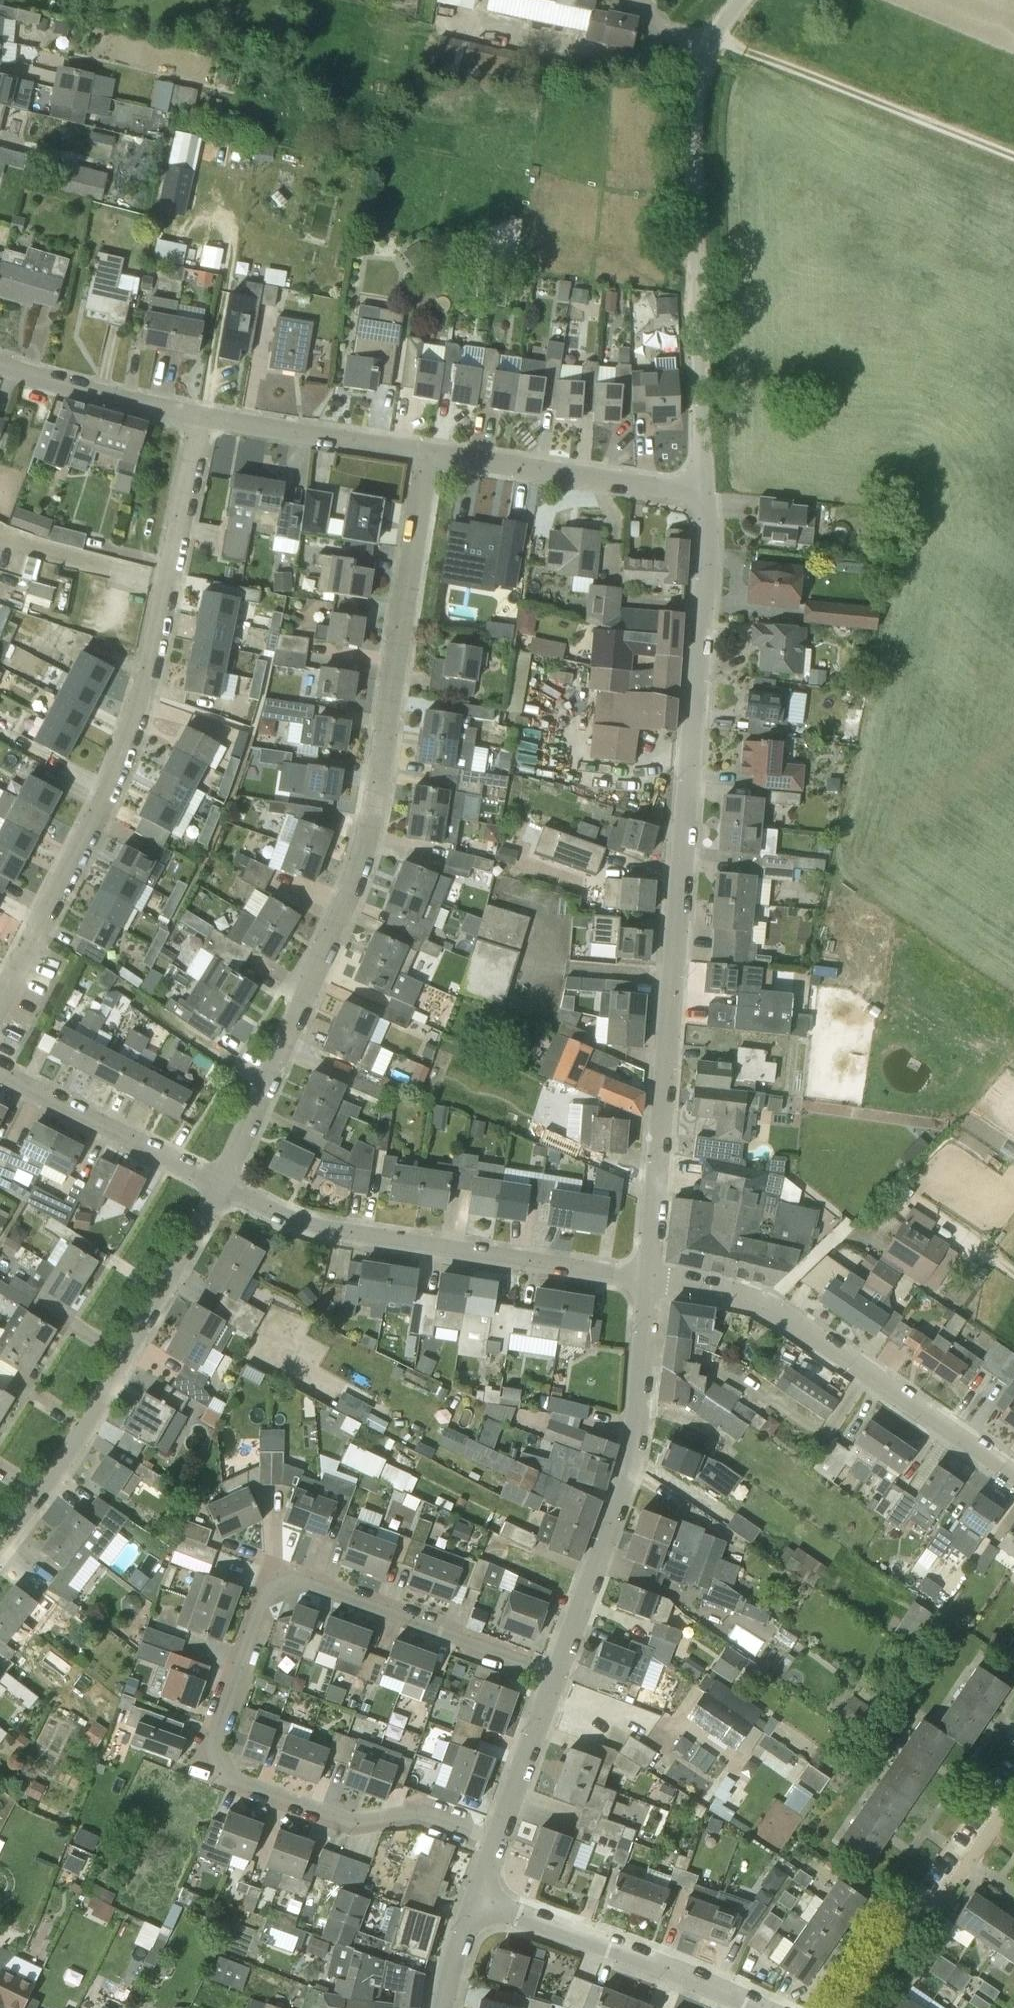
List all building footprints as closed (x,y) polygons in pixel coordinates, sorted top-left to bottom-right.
[(435,4),(472,11),(474,0),(436,0),(435,4)] [(538,0),(488,0),(485,11),(587,33),(591,16),(537,5),(538,0)] [(594,0),(538,0),(537,5),(591,16),(592,11),(594,0)] [(18,11),(18,10),(0,6),(0,43),(2,43),(2,42),(13,45),(16,23),(38,27),(40,17),(18,11)] [(631,49),(637,20),(592,11),(591,16),(587,33),(586,40),(631,49)] [(48,21),(40,19),(38,27),(37,31),(46,33),(48,21)] [(52,34),(67,38),(70,22),(56,19),(52,34)] [(524,84),(530,58),(441,38),(435,64),(524,84)] [(13,45),(2,42),(2,43),(0,43),(0,63),(15,65),(16,45),(13,45)] [(88,98),(93,75),(59,67),(54,90),(88,98)] [(235,74),(224,69),(218,84),(229,88),(235,74)] [(34,84),(0,76),(0,106),(5,107),(27,113),(34,84)] [(191,108),(195,91),(157,82),(151,110),(167,113),(169,104),(191,108)] [(88,98),(54,90),(51,106),(53,106),(50,118),(81,125),(83,114),(106,120),(111,103),(88,98)] [(216,133),(204,131),(203,139),(214,141),(216,133)] [(169,165),(193,170),(195,171),(202,138),(176,132),(169,165)] [(258,148),(256,160),(268,162),(270,150),(258,148)] [(101,200),(108,175),(58,162),(52,187),(101,200)] [(169,165),(167,165),(158,211),(184,216),(193,170),(169,165)] [(20,234),(25,219),(14,216),(10,230),(20,234)] [(191,241),(189,262),(220,266),(223,245),(191,241)] [(428,256),(419,242),(402,254),(412,267),(428,256)] [(67,261),(28,250),(26,256),(5,250),(2,264),(1,264),(0,267),(0,298),(22,304),(24,299),(54,308),(67,261)] [(117,290),(125,259),(98,253),(85,310),(109,316),(107,322),(124,326),(132,294),(117,290)] [(522,272),(523,265),(505,263),(504,270),(522,272)] [(434,269),(421,266),(418,280),(431,282),(434,269)] [(198,272),(196,284),(210,286),(212,274),(198,272)] [(141,289),(150,292),(153,278),(144,276),(141,289)] [(463,291),(464,280),(456,278),(454,290),(463,291)] [(495,293),(505,294),(507,282),(496,281),(495,293)] [(263,286),(246,282),(243,297),(231,294),(219,359),(239,363),(241,351),(251,353),(260,305),(263,286)] [(275,308),(278,288),(263,286),(260,305),(275,308)] [(568,302),(569,289),(559,288),(557,300),(568,302)] [(589,290),(573,289),(572,303),(587,304),(589,290)] [(617,304),(617,293),(604,292),(604,303),(617,304)] [(297,302),(309,304),(310,296),(299,294),(297,302)] [(175,319),(178,302),(151,297),(142,346),(169,351),(175,319)] [(677,314),(676,298),(656,299),(656,315),(677,314)] [(398,348),(403,313),(381,310),(380,322),(358,319),(352,357),(348,356),(344,388),(366,391),(367,383),(390,387),(396,348),(398,348)] [(304,375),(313,324),(277,318),(272,352),(280,354),(277,370),(304,375)] [(197,356),(203,324),(175,319),(169,351),(197,356)] [(442,364),(444,348),(422,344),(418,339),(407,337),(400,388),(417,390),(416,399),(438,402),(439,394),(438,393),(442,364)] [(541,409),(553,411),(558,381),(559,381),(560,366),(564,344),(548,342),(545,363),(543,376),(540,379),(519,375),(513,413),(539,417),(541,409)] [(476,399),(483,349),(465,347),(460,350),(457,345),(445,343),(444,348),(442,364),(438,393),(439,394),(456,396),(454,404),(476,408),(477,399),(476,399)] [(498,372),(496,368),(498,356),(495,351),(483,349),(476,399),(477,399),(494,402),(493,410),(513,413),(519,375),(498,372)] [(676,373),(676,371),(674,372),(674,359),(656,359),(656,372),(631,374),(632,404),(645,403),(645,412),(649,415),(652,415),(652,427),(669,426),(669,419),(678,419),(677,392),(673,392),(672,373),(676,373)] [(596,384),(597,367),(597,363),(585,363),(581,367),(560,366),(559,381),(555,411),(554,420),(575,421),(576,413),(593,414),(595,384),(596,384)] [(632,404),(631,374),(630,374),(630,366),(629,366),(618,366),(615,369),(597,367),(596,384),(595,384),(593,414),(592,422),(614,424),(614,416),(632,417),(632,404)] [(73,468),(81,438),(89,407),(65,401),(56,427),(45,423),(34,453),(45,457),(46,457),(70,466),(70,467),(73,468)] [(112,456),(123,417),(89,407),(81,438),(73,468),(84,471),(91,450),(112,456)] [(129,494),(149,424),(123,417),(112,456),(123,460),(115,490),(129,494)] [(0,438),(0,449),(7,452),(13,435),(2,432),(0,438)] [(252,523),(260,480),(235,476),(221,557),(245,562),(252,523)] [(299,542),(301,531),(305,507),(289,504),(287,514),(279,512),(284,484),(260,480),(252,523),(276,527),(274,537),(299,542)] [(325,536),(329,511),(331,495),(306,491),(305,507),(301,531),(325,536)] [(375,545),(382,501),(350,495),(342,539),(375,545)] [(795,546),(797,528),(804,529),(807,507),(792,505),(793,500),(759,497),(756,524),(762,524),(761,540),(775,541),(774,544),(795,546)] [(46,541),(52,526),(53,522),(16,509),(9,527),(46,541)] [(515,576),(524,526),(505,523),(504,529),(471,524),(465,560),(498,566),(497,572),(515,576)] [(82,551),(86,535),(52,526),(46,541),(52,543),(82,551)] [(594,578),(599,533),(567,530),(566,535),(551,533),(547,568),(559,570),(559,575),(594,578)] [(684,586),(687,533),(667,532),(665,563),(664,585),(684,586)] [(870,564),(885,567),(888,554),(873,551),(870,564)] [(367,600),(372,571),(352,568),(353,560),(318,555),(316,566),(331,568),(327,594),(367,600)] [(664,585),(665,563),(623,561),(622,583),(664,585)] [(796,607),(800,569),(752,564),(748,602),(796,607)] [(274,573),(274,591),(291,591),(291,573),(274,573)] [(261,591),(214,582),(211,593),(203,592),(198,617),(234,624),(239,599),(259,603),(261,591)] [(616,615),(619,590),(592,588),(587,623),(619,631),(621,616),(616,615)] [(876,629),(878,610),(806,603),(805,621),(876,629)] [(1,605),(0,609),(0,631),(2,632),(10,609),(1,605)] [(518,631),(538,633),(540,608),(520,606),(518,631)] [(619,631),(619,632),(596,629),(592,666),(611,668),(629,672),(631,651),(640,653),(640,654),(654,655),(679,657),(682,614),(661,611),(660,619),(621,616),(619,631)] [(283,614),(282,614),(273,612),(269,631),(279,634),(283,614)] [(360,647),(364,619),(332,615),(330,628),(316,625),(313,640),(360,647)] [(229,649),(234,624),(198,617),(193,642),(229,649)] [(16,628),(6,624),(0,638),(10,643),(16,628)] [(801,673),(804,629),(754,626),(752,644),(762,645),(760,670),(801,673)] [(275,650),(279,634),(269,631),(265,651),(274,653),(275,650)] [(306,654),(308,638),(279,634),(275,650),(306,654)] [(10,643),(0,638),(0,661),(1,662),(10,643)] [(562,660),(565,645),(531,638),(528,653),(530,654),(562,660)] [(224,674),(229,649),(193,642),(188,667),(224,674)] [(473,697),(480,649),(449,644),(446,661),(434,659),(429,690),(473,697)] [(304,670),(306,654),(275,650),(274,653),(272,666),(304,670)] [(101,691),(113,669),(81,652),(69,675),(101,691)] [(262,681),(266,664),(266,662),(257,660),(252,679),(262,681)] [(676,700),(678,673),(655,670),(652,670),(629,672),(611,668),(592,666),(592,667),(591,667),(588,690),(597,691),(590,758),(633,764),(637,729),(674,732),(676,700)] [(219,699),(224,674),(188,667),(183,692),(219,699)] [(352,702),(356,674),(322,669),(317,697),(352,702)] [(824,685),(825,671),(809,669),(808,684),(824,685)] [(101,691),(69,675),(58,697),(89,714),(101,691)] [(785,725),(789,689),(774,688),(775,681),(754,678),(752,692),(749,692),(748,694),(746,696),(745,703),(747,705),(745,718),(766,720),(766,723),(785,725)] [(258,701),(262,681),(252,679),(248,699),(258,701)] [(89,714),(58,697),(46,720),(78,737),(89,714)] [(312,721),(314,706),(265,699),(259,718),(303,725),(300,745),(344,751),(348,723),(317,718),(316,722),(312,721)] [(422,737),(458,742),(461,717),(469,718),(492,721),(494,709),(441,701),(439,713),(426,711),(422,736),(422,737)] [(78,737),(46,720),(34,742),(66,759),(78,737)] [(218,743),(186,726),(174,749),(206,766),(215,770),(226,748),(217,744),(218,743)] [(241,758),(248,734),(239,731),(231,755),(241,758)] [(508,777),(470,771),(474,745),(458,742),(422,737),(418,763),(431,765),(429,777),(483,785),(506,788),(508,777)] [(780,764),(782,744),(761,742),(761,744),(743,742),(741,774),(754,775),(753,788),(802,792),(804,766),(780,764)] [(290,767),(290,764),(292,754),(251,748),(249,761),(282,766),(290,767)] [(206,766),(174,749),(162,771),(194,788),(206,766)] [(497,768),(509,770),(512,753),(500,751),(497,768)] [(224,775),(233,780),(240,761),(230,757),(224,775)] [(341,771),(294,764),(289,803),(299,805),(299,795),(337,800),(341,771)] [(182,811),(194,788),(162,771),(150,794),(182,811)] [(227,798),(233,780),(224,775),(217,795),(227,798)] [(49,815),(61,793),(30,776),(18,799),(49,815)] [(460,820),(463,794),(481,797),(483,785),(429,777),(428,789),(414,787),(410,812),(460,820)] [(829,778),(826,781),(826,786),(829,789),(835,789),(837,787),(837,781),(834,778),(829,778)] [(18,799),(3,791),(0,798),(0,818),(6,821),(38,838),(49,815),(18,799)] [(799,807),(800,795),(767,791),(766,804),(799,807)] [(182,811),(150,794),(138,817),(170,833),(182,811)] [(759,828),(762,800),(724,797),(721,824),(759,828)] [(323,857),(332,833),(319,828),(322,809),(269,801),(268,813),(286,815),(276,841),(290,845),(323,857)] [(215,827),(222,810),(212,806),(205,823),(215,827)] [(456,845),(460,820),(410,812),(407,838),(456,845)] [(6,821),(0,818),(0,846),(26,860),(38,838),(6,821)] [(649,855),(656,828),(619,818),(617,828),(612,827),(606,849),(621,854),(623,848),(649,855)] [(593,844),(599,829),(580,822),(574,838),(593,844)] [(215,827),(205,823),(197,842),(207,846),(215,827)] [(757,855),(759,828),(721,824),(719,851),(757,855)] [(595,877),(605,849),(593,845),(593,844),(574,838),(543,827),(533,854),(595,877)] [(143,884),(155,862),(123,845),(111,868),(143,884)] [(314,881),(323,858),(323,857),(290,845),(281,869),(314,881)] [(26,860),(0,846),(0,876),(14,883),(26,860)] [(499,861),(514,865),(517,852),(502,848),(499,861)] [(493,862),(449,850),(445,861),(471,868),(491,872),(493,862)] [(237,852),(232,861),(245,867),(249,858),(237,852)] [(793,870),(794,857),(761,854),(760,867),(793,870)] [(269,881),(274,870),(267,867),(250,859),(246,869),(269,881)] [(471,868),(445,861),(442,872),(468,879),(471,868)] [(427,899),(436,875),(403,862),(394,887),(427,899)] [(792,879),(793,870),(760,867),(759,878),(759,879),(771,880),(792,882),(792,879)] [(152,890),(143,884),(111,868),(99,890),(131,907),(140,912),(152,890)] [(264,891),(269,881),(246,869),(240,880),(264,891)] [(714,901),(752,905),(754,877),(717,874),(714,901)] [(652,912),(654,882),(622,879),(620,909),(652,912)] [(178,903),(187,886),(178,881),(169,898),(178,903)] [(427,941),(441,905),(427,899),(394,887),(384,911),(407,919),(403,930),(402,931),(418,938),(427,941)] [(119,929),(131,907),(99,890),(88,912),(119,929)] [(169,921),(178,903),(169,898),(160,916),(169,921)] [(299,916),(269,898),(255,920),(285,938),(299,916)] [(747,954),(752,905),(714,901),(711,928),(716,928),(712,964),(760,968),(770,969),(771,957),(747,954)] [(520,950),(529,919),(486,906),(476,936),(520,950)] [(107,952),(119,929),(88,912),(75,935),(107,952)] [(588,922),(592,922),(592,915),(574,913),(573,926),(587,927),(588,922)] [(648,960),(650,932),(619,929),(620,917),(592,915),(592,922),(590,944),(617,946),(616,957),(648,960)] [(285,938),(255,920),(242,941),(234,942),(213,928),(206,939),(245,962),(253,949),(272,960),(285,938)] [(160,951),(169,933),(160,929),(151,946),(160,951)] [(438,945),(427,941),(418,938),(412,950),(374,933),(364,957),(406,975),(417,950),(437,959),(442,947),(438,945)] [(502,1007),(520,950),(476,936),(458,994),(502,1007)] [(237,975),(245,962),(206,939),(200,948),(221,962),(219,966),(225,969),(212,990),(242,1009),(256,987),(237,975)] [(438,945),(442,947),(451,951),(454,945),(441,939),(438,945)] [(160,951),(151,946),(142,963),(151,968),(160,951)] [(162,947),(160,951),(157,956),(157,957),(170,964),(175,955),(162,947)] [(200,954),(190,971),(200,976),(209,960),(200,954)] [(399,1000),(409,978),(406,976),(406,975),(364,957),(354,980),(392,997),(387,1008),(410,1019),(414,1011),(415,1007),(399,1000)] [(792,994),(758,992),(760,968),(712,964),(708,963),(705,992),(737,995),(737,993),(758,995),(757,1007),(736,1005),(736,1006),(735,1007),(790,1011),(792,994)] [(143,981),(122,967),(118,974),(138,988),(143,981)] [(118,977),(104,968),(93,985),(106,994),(118,977)] [(643,1022),(645,996),(605,992),(606,980),(567,977),(563,990),(603,993),(601,1018),(608,1019),(643,1022)] [(155,987),(144,981),(139,990),(150,996),(155,987)] [(242,1009),(212,990),(199,1012),(193,1008),(194,1007),(180,999),(177,1003),(170,999),(163,1008),(213,1042),(222,1027),(229,1031),(242,1009)] [(111,1007),(117,1005),(119,1000),(118,994),(113,992),(107,993),(104,998),(106,1004),(111,1007)] [(333,1026),(366,1041),(376,1017),(344,1002),(333,1026)] [(788,1035),(790,1011),(735,1007),(736,1006),(709,1004),(706,1027),(788,1035)] [(389,1022),(406,1029),(410,1019),(387,1008),(381,1019),(389,1022)] [(575,1028),(581,1014),(560,1009),(557,1020),(562,1022),(557,1034),(569,1039),(580,1044),(585,1032),(575,1028)] [(90,1026),(96,1014),(88,1010),(80,1024),(89,1028),(90,1026)] [(99,1030),(105,1019),(96,1014),(90,1026),(99,1030)] [(643,1022),(608,1019),(606,1044),(641,1047),(643,1022)] [(70,1065),(84,1037),(63,1026),(48,1054),(70,1065)] [(355,1064),(366,1041),(333,1026),(323,1050),(355,1064)] [(489,1031),(478,1027),(475,1037),(486,1041),(489,1031)] [(133,1047),(140,1034),(132,1030),(125,1043),(133,1047)] [(142,1052),(148,1040),(149,1039),(140,1034),(133,1047),(142,1052)] [(92,1076),(106,1049),(84,1037),(70,1065),(92,1076)] [(615,1071),(619,1060),(580,1044),(569,1039),(552,1080),(640,1114),(642,1095),(580,1070),(584,1058),(615,1071)] [(436,1046),(426,1042),(421,1055),(430,1059),(436,1046)] [(113,1087),(127,1060),(106,1049),(92,1076),(113,1087)] [(763,1062),(764,1052),(738,1049),(737,1063),(717,1060),(716,1065),(697,1063),(695,1086),(729,1090),(730,1080),(742,1082),(742,1080),(755,1081),(774,1083),(776,1064),(763,1062)] [(176,1070),(183,1054),(175,1050),(167,1066),(176,1070)] [(197,1052),(191,1061),(208,1071),(213,1062),(197,1052)] [(184,1074),(192,1059),(183,1054),(176,1070),(184,1074)] [(134,1098),(148,1071),(127,1060),(113,1087),(134,1098)] [(384,1077),(360,1067),(355,1078),(379,1088),(384,1077)] [(156,1109),(170,1082),(148,1071),(134,1098),(156,1109)] [(348,1117),(354,1119),(360,1108),(340,1099),(345,1086),(313,1072),(302,1096),(349,1116),(348,1117)] [(418,1093),(424,1079),(412,1074),(406,1088),(418,1093)] [(381,1102),(383,1090),(379,1088),(355,1078),(350,1088),(381,1102)] [(192,1093),(170,1082),(156,1109),(178,1120),(192,1093)] [(734,1158),(736,1143),(749,1144),(752,1111),(758,1112),(759,1108),(762,1109),(764,1094),(729,1090),(695,1086),(692,1111),(691,1115),(706,1117),(724,1119),(722,1133),(711,1138),(711,1139),(710,1139),(707,1161),(744,1168),(745,1166),(745,1163),(743,1161),(742,1159),(741,1158),(734,1158)] [(339,1137),(348,1117),(349,1116),(302,1096),(292,1119),(324,1134),(322,1138),(329,1141),(323,1153),(356,1169),(370,1171),(373,1150),(374,1148),(356,1140),(350,1153),(339,1147),(342,1138),(339,1137)] [(583,1105),(580,1144),(580,1145),(590,1150),(624,1153),(627,1122),(597,1120),(598,1106),(583,1105)] [(392,1109),(380,1107),(376,1129),(374,1148),(373,1150),(386,1152),(390,1122),(392,1109)] [(472,1120),(469,1136),(482,1138),(484,1122),(472,1120)] [(35,1124),(14,1165),(18,1168),(37,1178),(45,1163),(44,1163),(58,1136),(35,1124)] [(580,1145),(580,1144),(566,1138),(565,1138),(545,1130),(545,1129),(539,1143),(548,1147),(549,1147),(560,1152),(574,1158),(580,1145)] [(68,1175),(81,1148),(58,1136),(44,1163),(45,1163),(68,1175)] [(707,1161),(710,1139),(711,1139),(711,1138),(709,1139),(696,1137),(693,1158),(706,1160),(707,1161)] [(356,1169),(323,1153),(320,1160),(282,1142),(270,1167),(300,1180),(300,1179),(310,1184),(315,1172),(349,1189),(349,1192),(367,1195),(370,1171),(356,1169)] [(546,1157),(548,1147),(534,1145),(532,1154),(546,1157)] [(11,1152),(1,1147),(0,1148),(0,1176),(11,1152)] [(558,1163),(560,1152),(549,1147),(546,1161),(558,1163)] [(900,1158),(910,1168),(920,1158),(910,1148),(900,1158)] [(445,1208),(448,1187),(460,1189),(465,1154),(453,1152),(451,1164),(437,1162),(436,1174),(422,1172),(417,1203),(445,1208)] [(496,1216),(501,1184),(504,1166),(477,1162),(478,1156),(465,1154),(460,1189),(472,1191),(468,1211),(496,1216)] [(417,1203),(422,1172),(395,1167),(396,1158),(384,1156),(381,1176),(393,1178),(389,1199),(417,1203)] [(129,1208),(143,1180),(118,1167),(118,1168),(99,1158),(86,1184),(78,1201),(98,1211),(105,1196),(129,1208)] [(744,1168),(707,1161),(706,1160),(701,1180),(720,1184),(716,1204),(711,1231),(738,1237),(768,1244),(777,1200),(778,1200),(783,1176),(744,1168)] [(618,1213),(621,1193),(623,1181),(623,1180),(596,1168),(593,1189),(609,1192),(607,1200),(592,1198),(580,1196),(575,1228),(603,1232),(606,1212),(618,1213)] [(6,1191),(25,1202),(30,1193),(11,1182),(0,1177),(0,1188),(6,1191)] [(539,1201),(542,1180),(530,1178),(528,1188),(501,1184),(496,1216),(524,1220),(527,1199),(539,1201)] [(78,1201),(86,1184),(76,1179),(64,1202),(33,1186),(30,1193),(25,1202),(50,1217),(65,1226),(78,1201)] [(580,1196),(553,1192),(554,1182),(542,1180),(539,1201),(550,1203),(547,1224),(575,1228),(580,1196)] [(711,1232),(711,1231),(716,1204),(675,1199),(674,1198),(670,1227),(711,1232)] [(809,1253),(812,1239),(817,1238),(819,1228),(815,1225),(818,1210),(778,1200),(777,1200),(768,1244),(738,1237),(735,1250),(737,1251),(732,1276),(774,1286),(809,1253)] [(87,1229),(89,1214),(75,1212),(73,1227),(87,1229)] [(96,1262),(86,1256),(94,1244),(65,1227),(65,1226),(50,1217),(44,1227),(66,1240),(65,1243),(68,1245),(54,1267),(82,1284),(96,1262)] [(923,1284),(946,1247),(905,1221),(882,1257),(923,1284)] [(27,1232),(15,1225),(8,1237),(19,1244),(27,1232)] [(738,1237),(711,1231),(711,1232),(670,1227),(666,1261),(732,1276),(737,1251),(735,1250),(738,1237)] [(248,1276),(262,1252),(270,1257),(277,1246),(258,1235),(253,1246),(234,1236),(221,1260),(248,1276)] [(20,1246),(7,1238),(0,1248),(13,1257),(20,1246)] [(878,1261),(867,1254),(860,1265),(870,1271),(877,1263),(878,1261)] [(40,1289),(68,1306),(82,1284),(54,1267),(42,1259),(36,1270),(47,1277),(40,1289)] [(246,1303),(258,1281),(248,1276),(221,1260),(207,1284),(225,1294),(219,1305),(257,1327),(264,1313),(246,1303)] [(873,1335),(885,1319),(886,1317),(869,1305),(877,1293),(884,1299),(899,1276),(878,1261),(877,1263),(870,1271),(863,1281),(854,1295),(855,1295),(841,1315),(862,1330),(863,1328),(873,1335)] [(383,1309),(390,1268),(362,1263),(359,1284),(347,1282),(342,1315),(354,1317),(356,1305),(371,1307),(370,1317),(382,1319),(383,1309)] [(854,1295),(863,1281),(854,1275),(837,1263),(828,1277),(825,1275),(816,1288),(824,1294),(819,1301),(841,1315),(855,1295),(854,1295)] [(414,1292),(417,1272),(390,1268),(383,1309),(410,1313),(407,1340),(418,1342),(419,1335),(420,1335),(426,1294),(414,1292)] [(460,1331),(468,1280),(441,1275),(437,1296),(426,1294),(420,1335),(432,1337),(434,1327),(460,1331)] [(38,1291),(27,1284),(14,1276),(8,1285),(32,1301),(38,1291)] [(505,1307),(493,1305),(496,1284),(468,1280),(460,1331),(456,1355),(486,1360),(487,1352),(507,1355),(509,1334),(513,1308),(505,1306),(505,1307)] [(32,1301),(8,1285),(0,1281),(0,1294),(26,1310),(32,1301)] [(317,1297),(307,1285),(296,1295),(306,1306),(317,1297)] [(557,1341),(564,1295),(537,1290),(534,1311),(513,1308),(509,1334),(557,1341)] [(597,1342),(601,1322),(589,1320),(592,1299),(564,1295),(557,1341),(557,1345),(585,1349),(586,1340),(597,1342)] [(712,1329),(715,1309),(671,1303),(666,1336),(685,1339),(685,1343),(702,1350),(713,1354),(716,1347),(715,1347),(722,1334),(712,1329)] [(217,1350),(231,1326),(251,1337),(257,1327),(219,1305),(213,1315),(195,1304),(181,1329),(217,1350)] [(912,1330),(901,1322),(888,1340),(899,1348),(903,1343),(907,1345),(915,1351),(910,1358),(932,1372),(966,1321),(954,1313),(944,1327),(942,1326),(932,1342),(918,1333),(912,1330)] [(28,1314),(28,1315),(14,1337),(40,1352),(54,1330),(28,1314)] [(207,1375),(220,1353),(216,1351),(217,1350),(181,1329),(167,1353),(185,1364),(172,1387),(189,1397),(207,1408),(212,1399),(202,1388),(209,1377),(207,1375)] [(4,1330),(0,1336),(0,1360),(1,1359),(26,1374),(40,1352),(14,1337),(4,1330)] [(376,1339),(364,1334),(360,1343),(372,1348),(376,1339)] [(685,1339),(666,1336),(662,1367),(747,1425),(748,1424),(757,1430),(765,1419),(736,1401),(738,1398),(721,1388),(720,1388),(705,1379),(705,1377),(697,1375),(702,1350),(685,1343),(685,1339)] [(966,1386),(975,1372),(979,1367),(994,1377),(1011,1353),(994,1342),(980,1360),(953,1342),(932,1372),(953,1387),(958,1380),(966,1386)] [(1013,1381),(1013,1380),(1013,1355),(1011,1353),(994,1377),(1008,1387),(995,1406),(1004,1412),(999,1418),(1013,1428),(1013,1382),(1013,1381)] [(415,1368),(430,1375),(436,1361),(421,1354),(415,1368)] [(740,1377),(744,1367),(728,1360),(724,1370),(740,1377)] [(747,1425),(662,1367),(657,1402),(684,1406),(718,1429),(720,1428),(737,1440),(747,1425)] [(837,1400),(796,1374),(783,1394),(824,1420),(837,1400)] [(180,1414),(189,1397),(172,1387),(167,1384),(157,1400),(144,1393),(122,1431),(153,1448),(154,1447),(166,1454),(187,1418),(180,1414)] [(498,1406),(499,1391),(491,1390),(491,1387),(485,1386),(484,1392),(476,1391),(475,1399),(487,1404),(498,1406)] [(562,1388),(552,1386),(551,1395),(561,1397),(562,1388)] [(519,1409),(520,1400),(519,1400),(521,1390),(500,1387),(499,1391),(498,1406),(515,1408),(519,1409)] [(0,1391),(0,1417),(12,1398),(0,1391)] [(366,1427),(376,1409),(343,1392),(333,1410),(348,1417),(361,1424),(366,1427)] [(550,1395),(539,1393),(536,1407),(546,1410),(550,1395)] [(207,1408),(220,1415),(227,1404),(214,1396),(212,1399),(207,1408)] [(586,1420),(589,1406),(550,1397),(547,1410),(586,1420)] [(508,1426),(515,1408),(498,1406),(487,1404),(483,1416),(508,1426)] [(214,1427),(220,1415),(207,1408),(201,1419),(214,1427)] [(354,1437),(361,1424),(348,1417),(342,1430),(354,1437)] [(617,1444),(570,1427),(549,1420),(542,1439),(585,1454),(612,1462),(617,1444)] [(892,1437),(869,1421),(849,1451),(832,1440),(812,1469),(832,1483),(836,1477),(845,1464),(851,1468),(857,1459),(871,1468),(892,1437)] [(259,1451),(271,1451),(271,1429),(259,1429),(259,1451)] [(271,1429),(271,1451),(283,1451),(283,1429),(271,1429)] [(892,1484),(897,1476),(914,1451),(892,1437),(871,1468),(868,1472),(879,1479),(872,1489),(882,1496),(878,1501),(872,1510),(884,1519),(903,1492),(892,1484)] [(390,1450),(395,1441),(389,1439),(385,1447),(390,1450)] [(472,1457),(478,1444),(468,1439),(461,1453),(472,1457)] [(386,1460),(349,1443),(340,1463),(402,1492),(411,1475),(384,1463),(386,1460)] [(721,1464),(669,1443),(660,1465),(746,1501),(749,1494),(764,1505),(769,1497),(753,1484),(721,1464)] [(589,1531),(600,1500),(518,1462),(478,1444),(472,1457),(510,1475),(500,1496),(537,1511),(542,1499),(558,1505),(558,1506),(563,1508),(559,1519),(589,1531)] [(259,1485),(271,1486),(271,1451),(259,1451),(259,1465),(223,1481),(222,1486),(227,1497),(242,1529),(262,1520),(247,1487),(259,1485)] [(283,1486),(283,1451),(271,1451),(271,1486),(283,1486)] [(585,1454),(581,1468),(564,1463),(564,1464),(521,1453),(518,1462),(600,1500),(612,1462),(585,1454)] [(133,1474),(106,1456),(91,1480),(125,1501),(139,1479),(160,1493),(168,1481),(151,1470),(141,1465),(139,1463),(133,1474)] [(141,1465),(151,1470),(154,1465),(145,1459),(141,1465)] [(942,1509),(960,1483),(936,1467),(914,1499),(903,1492),(884,1519),(901,1530),(914,1510),(932,1522),(941,1508),(942,1509)] [(345,1515),(351,1497),(356,1486),(323,1474),(315,1495),(303,1529),(324,1536),(331,1517),(343,1521),(345,1515)] [(359,1485),(376,1493),(381,1483),(364,1475),(359,1485)] [(411,1475),(403,1490),(411,1494),(418,1478),(411,1475)] [(315,1495),(294,1488),(282,1521),(303,1529),(315,1495)] [(973,1551),(1001,1511),(977,1495),(950,1534),(940,1527),(925,1548),(940,1559),(954,1538),(962,1543),(973,1551)] [(449,1512),(453,1503),(439,1496),(435,1505),(449,1512)] [(96,1561),(127,1519),(98,1497),(83,1517),(72,1509),(56,1530),(90,1555),(90,1556),(96,1561)] [(221,1539),(242,1529),(227,1497),(206,1506),(221,1539)] [(878,1501),(872,1497),(866,1506),(872,1510),(878,1501)] [(724,1539),(642,1510),(634,1533),(666,1546),(695,1556),(696,1554),(716,1561),(711,1575),(724,1581),(733,1587),(740,1567),(717,1558),(724,1539)] [(770,1537),(736,1513),(726,1527),(760,1551),(770,1537)] [(589,1531),(559,1519),(544,1514),(536,1537),(504,1521),(498,1534),(532,1550),(536,1540),(550,1545),(549,1549),(579,1559),(589,1531)] [(362,1571),(378,1527),(345,1515),(343,1521),(336,1541),(348,1545),(341,1564),(362,1571)] [(206,1546),(211,1530),(184,1520),(178,1536),(206,1546)] [(472,1526),(457,1521),(451,1536),(466,1541),(472,1526)] [(998,1546),(1013,1557),(1013,1523),(998,1546)] [(411,1539),(399,1534),(378,1527),(362,1571),(383,1579),(390,1560),(402,1564),(411,1539)] [(90,1555),(56,1530),(40,1551),(62,1567),(55,1576),(55,1577),(49,1585),(71,1601),(78,1593),(68,1585),(90,1556),(90,1555)] [(746,1600),(732,1589),(733,1587),(724,1581),(711,1575),(716,1561),(696,1554),(695,1556),(666,1546),(634,1533),(625,1559),(704,1587),(700,1599),(766,1625),(770,1615),(746,1600)] [(212,1565),(217,1550),(206,1546),(178,1536),(173,1551),(212,1565)] [(428,1595),(444,1551),(411,1539),(402,1564),(413,1568),(406,1587),(428,1595)] [(972,1568),(982,1574),(998,1551),(988,1544),(972,1568)] [(798,1547),(785,1566),(813,1585),(826,1566),(798,1547)] [(193,1558),(173,1551),(170,1560),(169,1562),(196,1571),(208,1575),(212,1565),(193,1558)] [(467,1588),(477,1563),(444,1551),(428,1595),(449,1603),(456,1584),(467,1588)] [(478,1558),(477,1563),(467,1588),(479,1592),(483,1582),(489,1562),(478,1558)] [(903,1580),(914,1564),(914,1562),(892,1560),(891,1579),(903,1580)] [(499,1587),(505,1570),(489,1562),(483,1582),(499,1587)] [(161,1583),(166,1568),(161,1565),(152,1579),(150,1578),(140,1591),(154,1601),(160,1582),(161,1583)] [(230,1614),(239,1587),(207,1576),(198,1602),(230,1614)] [(534,1639),(547,1605),(546,1605),(551,1591),(518,1576),(512,1592),(511,1592),(499,1626),(534,1639)] [(942,1588),(925,1576),(917,1587),(934,1599),(942,1588)] [(674,1645),(680,1630),(662,1623),(671,1601),(669,1599),(625,1583),(616,1608),(656,1623),(647,1647),(654,1650),(651,1657),(662,1664),(667,1667),(675,1645),(674,1645)] [(49,1611),(14,1585),(0,1604),(0,1607),(33,1632),(49,1611)] [(71,1601),(49,1585),(43,1593),(65,1610),(71,1601)] [(933,1615),(914,1601),(893,1631),(913,1644),(933,1615)] [(220,1640),(230,1614),(198,1602),(188,1629),(220,1640)] [(301,1657),(311,1631),(317,1612),(295,1605),(289,1623),(277,1619),(268,1645),(301,1657)] [(31,1631),(33,1632),(0,1607),(0,1653),(9,1660),(31,1631)] [(474,1607),(466,1627),(480,1632),(488,1612),(474,1607)] [(338,1658),(350,1624),(329,1617),(322,1635),(311,1631),(301,1657),(313,1661),(317,1650),(338,1658)] [(367,1680),(376,1655),(365,1651),(371,1632),(350,1624),(338,1658),(334,1669),(367,1680)] [(170,1652),(180,1656),(185,1640),(146,1627),(141,1642),(170,1652)] [(1005,1643),(1006,1634),(994,1633),(993,1641),(1005,1643)] [(404,1681),(416,1648),(394,1640),(388,1659),(376,1655),(367,1680),(379,1685),(383,1674),(403,1681),(404,1681)] [(640,1687),(651,1657),(654,1650),(647,1647),(631,1641),(627,1652),(603,1643),(594,1670),(622,1681),(640,1687)] [(762,1669),(744,1657),(726,1646),(711,1670),(731,1683),(740,1670),(755,1680),(762,1669)] [(433,1704),(442,1678),(430,1674),(437,1655),(416,1648),(404,1681),(403,1681),(399,1692),(433,1704)] [(210,1666),(180,1656),(170,1652),(164,1667),(169,1669),(159,1696),(195,1709),(205,1681),(210,1666)] [(517,1693),(499,1686),(503,1674),(477,1665),(465,1698),(476,1702),(510,1714),(517,1693)] [(936,1728),(954,1740),(967,1749),(1009,1687),(978,1666),(936,1728)] [(293,1676),(276,1670),(272,1680),(289,1687),(293,1676)] [(6,1690),(19,1700),(17,1702),(29,1710),(38,1697),(28,1689),(6,1672),(0,1680),(0,1683),(7,1688),(6,1690)] [(761,1712),(715,1681),(706,1674),(697,1688),(706,1694),(752,1725),(761,1712)] [(139,1680),(128,1676),(122,1692),(133,1696),(139,1680)] [(134,1705),(136,1698),(122,1694),(117,1707),(129,1711),(124,1725),(135,1729),(130,1744),(177,1761),(185,1738),(179,1736),(184,1724),(134,1705)] [(736,1749),(752,1725),(706,1694),(690,1717),(736,1749)] [(874,1710),(852,1695),(837,1717),(859,1732),(874,1710)] [(356,1700),(349,1698),(347,1705),(353,1707),(356,1700)] [(510,1714),(476,1702),(465,1698),(453,1730),(479,1740),(483,1728),(502,1735),(510,1714)] [(371,1705),(363,1702),(361,1708),(368,1711),(371,1705)] [(270,1745),(278,1719),(245,1707),(236,1733),(248,1737),(241,1756),(263,1764),(270,1745)] [(760,1730),(763,1732),(770,1737),(780,1722),(770,1716),(766,1723),(760,1730)] [(287,1735),(291,1723),(278,1719),(270,1745),(281,1749),(274,1768),(295,1776),(308,1742),(287,1735)] [(922,1719),(881,1781),(912,1802),(954,1740),(936,1728),(922,1719)] [(107,1729),(94,1720),(81,1741),(94,1749),(107,1729)] [(486,1779),(494,1758),(475,1751),(479,1740),(453,1730),(441,1763),(452,1767),(486,1779)] [(337,1762),(347,1736),(335,1732),(328,1750),(308,1742),(295,1776),(317,1783),(326,1758),(337,1762)] [(16,1739),(25,1746),(30,1740),(20,1733),(16,1739)] [(645,1770),(656,1753),(629,1735),(618,1752),(640,1767),(645,1770)] [(363,1792),(379,1748),(347,1736),(337,1762),(349,1766),(342,1785),(363,1792)] [(21,1752),(25,1746),(16,1739),(11,1745),(21,1752)] [(403,1785),(412,1760),(379,1748),(363,1792),(384,1800),(391,1781),(403,1785)] [(603,1787),(611,1764),(569,1749),(561,1772),(603,1787)] [(634,1777),(640,1767),(618,1752),(611,1763),(634,1777)] [(829,1779),(808,1764),(798,1778),(819,1793),(829,1779)] [(479,1800),(486,1779),(452,1767),(445,1788),(434,1784),(430,1796),(455,1805),(460,1794),(479,1800)] [(601,1813),(600,1817),(606,1820),(616,1792),(603,1787),(561,1772),(552,1795),(582,1806),(601,1813)] [(729,1822),(732,1817),(735,1813),(722,1805),(724,1802),(725,1803),(731,1793),(729,1792),(735,1782),(726,1775),(713,1795),(717,1797),(708,1809),(729,1822)] [(44,1786),(33,1780),(26,1794),(37,1800),(44,1786)] [(881,1781),(839,1842),(870,1863),(912,1802),(881,1781)] [(668,1804),(675,1788),(662,1783),(656,1798),(668,1804)] [(812,1794),(797,1784),(783,1804),(798,1814),(812,1794)] [(228,1867),(232,1855),(234,1856),(247,1818),(228,1812),(224,1823),(212,1819),(195,1856),(228,1867)] [(595,1829),(620,1838),(632,1843),(636,1830),(624,1826),(606,1820),(600,1817),(595,1829)] [(722,1821),(710,1817),(706,1829),(718,1833),(722,1821)] [(250,1862),(257,1841),(263,1824),(247,1818),(234,1856),(250,1862)] [(572,1865),(580,1843),(571,1838),(541,1828),(532,1851),(572,1865)] [(98,1837),(79,1829),(73,1841),(92,1850),(98,1837)] [(616,1850),(620,1838),(595,1829),(591,1841),(616,1850)] [(278,1888),(297,1836),(278,1830),(265,1867),(268,1868),(263,1883),(277,1888),(277,1887),(278,1888)] [(307,1862),(308,1859),(314,1842),(297,1836),(278,1888),(305,1897),(310,1881),(313,1873),(316,1865),(307,1862)] [(430,1914),(455,1846),(434,1838),(427,1857),(418,1854),(399,1906),(403,1907),(403,1906),(430,1914)] [(632,1843),(620,1838),(616,1850),(613,1857),(612,1861),(623,1865),(624,1866),(626,1861),(629,1851),(632,1843)] [(332,1882),(341,1855),(323,1848),(316,1865),(313,1873),(313,1875),(332,1882)] [(564,1888),(572,1865),(532,1851),(524,1874),(564,1888)] [(69,1855),(63,1868),(76,1874),(83,1861),(69,1855)] [(347,1887),(356,1860),(341,1855),(332,1882),(347,1887)] [(360,1892),(370,1865),(356,1860),(347,1887),(360,1892)] [(648,1868),(626,1861),(624,1866),(623,1865),(620,1873),(619,1872),(608,1904),(633,1913),(648,1868)] [(667,1889),(669,1882),(681,1886),(686,1872),(674,1867),(671,1876),(648,1867),(648,1868),(633,1913),(658,1921),(669,1890),(667,1889)] [(774,1894),(786,1876),(773,1867),(761,1886),(774,1894)] [(804,1888),(812,1877),(799,1868),(792,1879),(804,1888)] [(695,1884),(698,1876),(686,1872),(681,1886),(692,1890),(693,1891),(695,1884)] [(598,1900),(606,1877),(594,1873),(586,1896),(598,1900)] [(866,1899),(837,1879),(822,1901),(851,1921),(866,1899)] [(249,1885),(240,1882),(239,1882),(235,1890),(246,1894),(249,1885)] [(111,1904),(115,1895),(90,1883),(85,1892),(111,1904)] [(257,1897),(261,1890),(249,1885),(246,1894),(257,1897)] [(440,1917),(430,1914),(403,1906),(403,1907),(402,1909),(397,1927),(396,1926),(391,1943),(383,1940),(355,1930),(367,1898),(342,1889),(330,1921),(323,1938),(335,1942),(352,1948),(351,1949),(422,1975),(423,1973),(440,1917)] [(790,1910),(797,1900),(784,1891),(777,1901),(790,1910)] [(746,1936),(766,1906),(755,1899),(751,1905),(717,1892),(713,1906),(702,1937),(727,1946),(732,1931),(745,1935),(746,1936)] [(975,1937),(995,1907),(973,1893),(954,1922),(975,1937)] [(115,1908),(91,1897),(86,1907),(93,1910),(90,1914),(108,1923),(115,1908)] [(702,1937),(713,1906),(690,1898),(688,1897),(677,1928),(702,1937)] [(851,1921),(822,1901),(807,1922),(836,1942),(851,1921)] [(397,1927),(402,1909),(391,1905),(386,1908),(380,1928),(383,1933),(385,1933),(383,1940),(391,1943),(396,1926),(397,1927)] [(1013,1924),(1013,1920),(995,1907),(975,1937),(996,1951),(1013,1924)] [(775,1932),(783,1921),(770,1912),(762,1923),(775,1932)] [(297,1917),(285,1913),(282,1922),(294,1926),(297,1917)] [(294,1927),(282,1923),(268,1918),(266,1917),(258,1940),(265,1942),(293,1952),(295,1946),(300,1947),(306,1931),(294,1927)] [(821,1963),(836,1942),(807,1922),(792,1944),(821,1963)] [(760,1954),(775,1932),(762,1923),(747,1945),(760,1954)] [(996,1951),(1013,1963),(1013,1924),(996,1951)] [(233,1930),(224,1952),(234,1956),(235,1953),(248,1958),(255,1938),(233,1930)] [(155,1937),(149,1950),(139,1971),(148,1976),(164,1941),(157,1938),(155,1937)] [(351,1949),(352,1948),(335,1942),(326,1975),(336,1978),(332,1994),(332,1995),(379,2002),(381,1988),(399,1991),(397,2006),(407,2007),(418,2007),(422,1975),(351,1949)] [(925,1953),(932,1958),(939,1948),(932,1943),(925,1953)] [(806,1985),(821,1963),(792,1944),(777,1965),(806,1985)] [(524,1969),(528,1957),(497,1948),(488,1977),(518,1986),(516,1994),(533,1999),(540,1973),(524,1969)] [(250,1968),(219,1955),(210,1978),(241,1990),(250,1968)] [(956,1966),(940,1955),(934,1963),(950,1974),(956,1966)] [(945,1982),(950,1974),(934,1963),(929,1971),(945,1982)] [(972,1977),(956,1966),(950,1974),(966,1985),(972,1977)] [(4,2005),(10,2007),(23,2007),(34,1985),(34,1983),(2,1968),(0,1972),(0,2007),(3,2007),(4,2005)] [(39,2002),(41,2002),(54,1975),(41,1969),(34,1983),(34,1985),(23,2007),(36,2007),(39,2002)] [(966,1985),(950,1974),(945,1982),(961,1993),(966,1985)] [(593,1983),(573,1976),(564,1999),(561,2006),(561,2007),(565,2007),(583,2007),(593,1983)] [(999,1992),(983,1981),(978,1989),(994,2000),(999,1992)] [(397,2006),(379,2003),(379,2002),(332,1995),(332,1994),(324,1993),(309,1987),(301,2007),(407,2007),(397,2006)] [(627,1997),(603,1987),(594,2007),(623,2007),(627,1997)] [(516,1994),(496,1990),(493,2002),(482,1999),(480,2007),(551,2007),(551,2004),(533,1999),(516,1994)] [(561,2006),(564,1999),(553,1994),(550,2002),(561,2006)] [(974,1994),(969,2002),(977,2007),(988,2007),(990,2005),(974,1994)] [(903,1996),(895,2007),(920,2007),(903,1996)] [(652,2007),(627,1997),(623,2007),(652,2007)] [(266,2003),(251,1998),(247,2007),(264,2007),(266,2003)]
